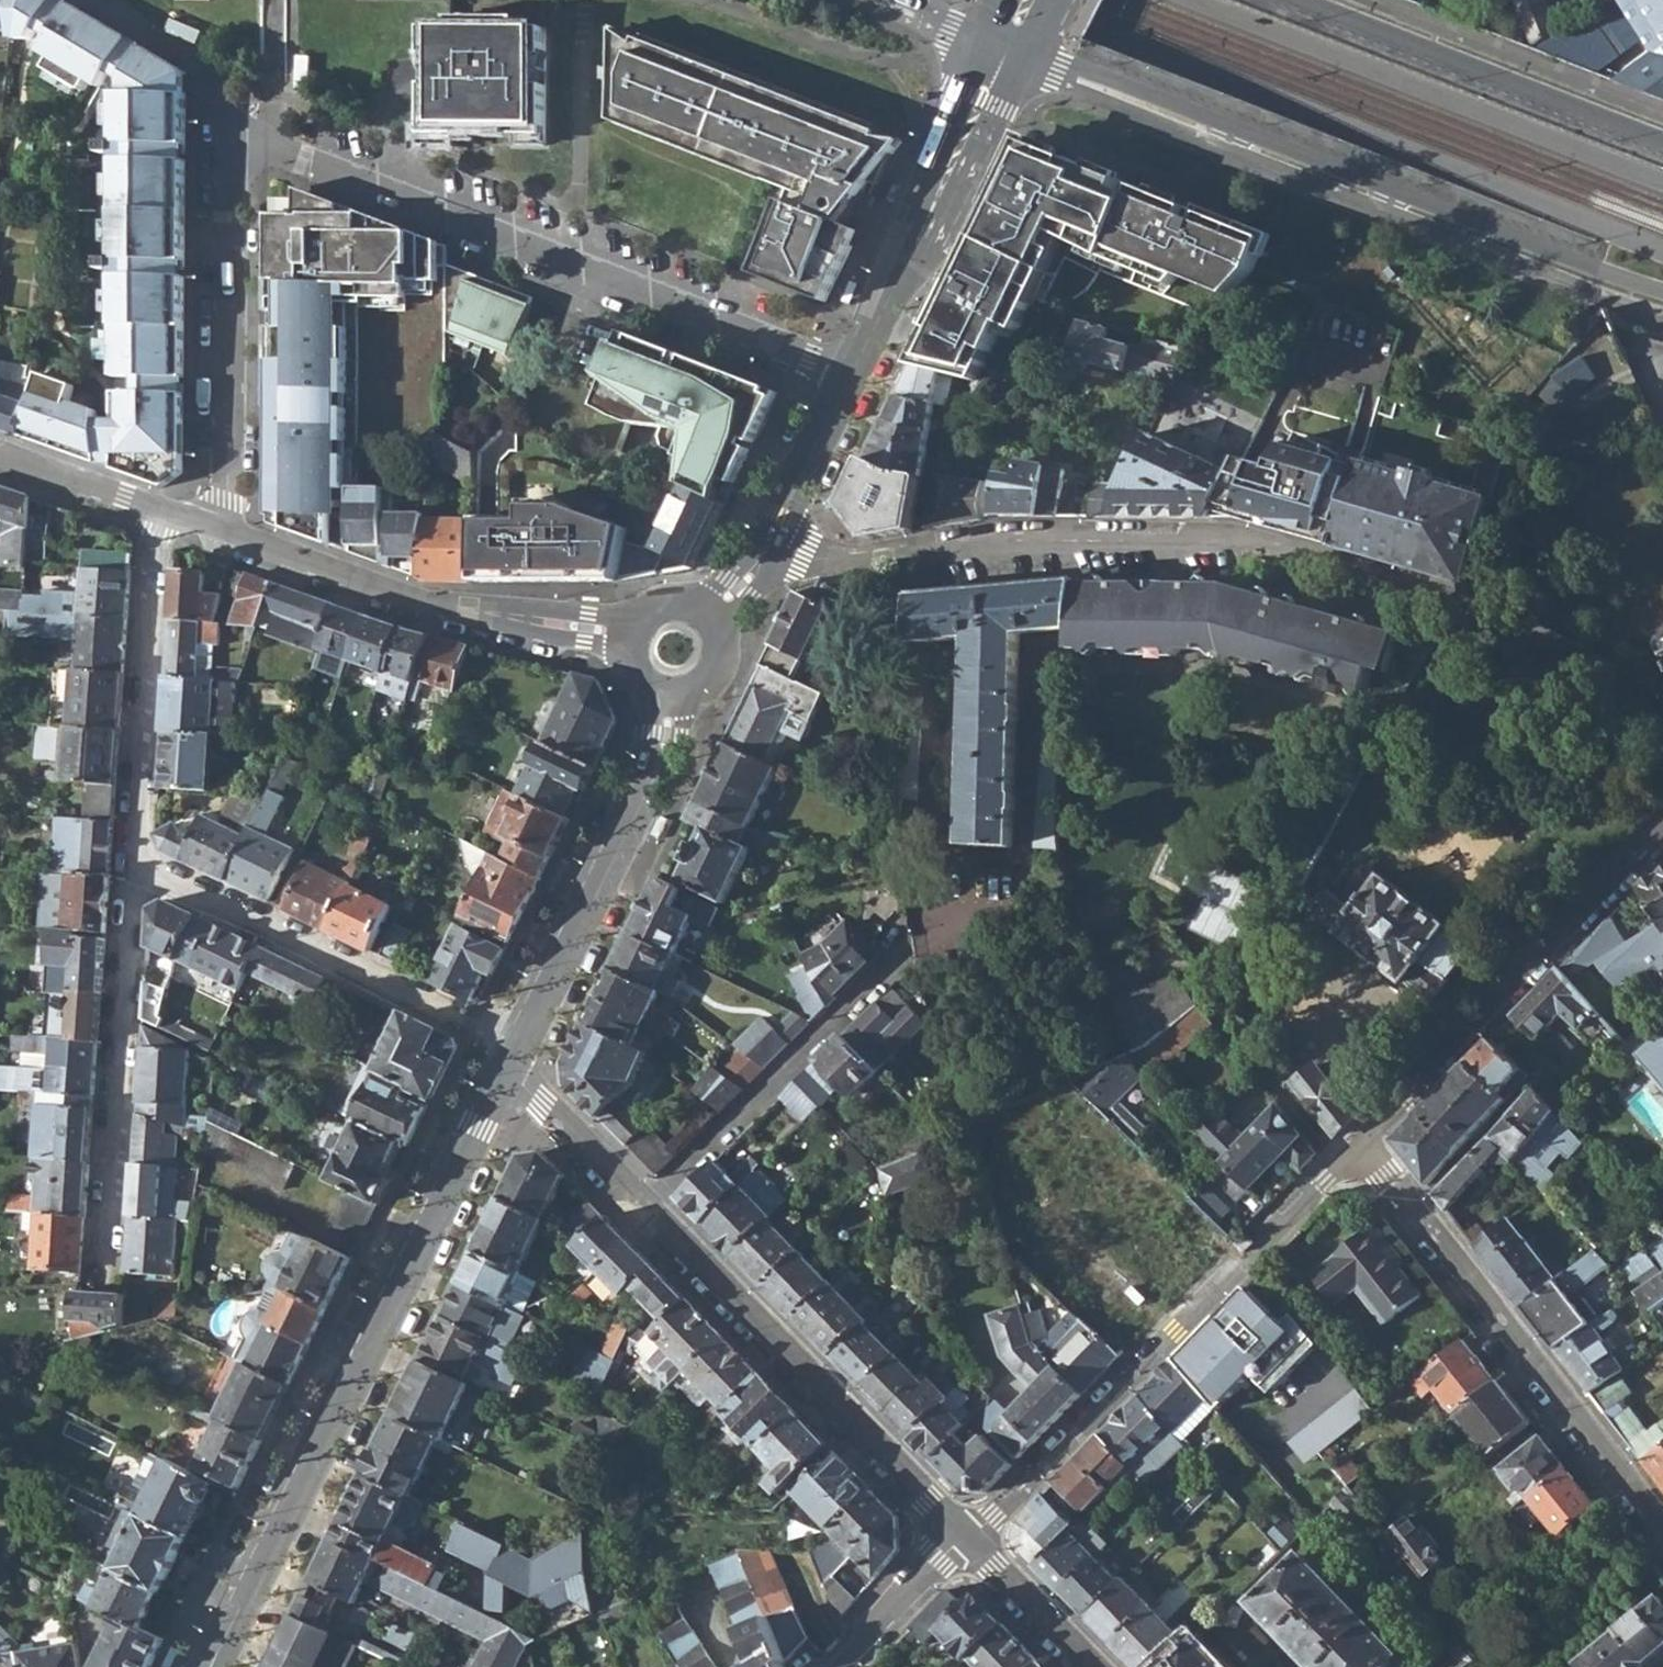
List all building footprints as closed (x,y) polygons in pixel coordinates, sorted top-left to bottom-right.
[(8,32),(8,0),(0,0),(0,31),(8,32)] [(33,37),(55,0),(12,0),(11,37),(33,37)] [(1533,42),(1556,28),(1544,0),(1515,0),(1533,42)] [(1624,8),(1646,43),(1643,45),(1647,52),(1644,60),(1641,61),(1644,66),(1622,79),(1662,95),(1662,0),(1619,0),(1624,8)] [(102,86),(130,39),(71,4),(43,51),(53,58),(47,68),(85,90),(91,79),(102,86)] [(1576,47),(1592,74),(1622,56),(1598,15),(1547,45),(1556,60),(1576,47)] [(517,19),(451,18),(451,28),(422,28),(422,55),(432,55),(433,85),(421,85),(421,135),(456,135),(457,125),(473,126),(473,119),(493,120),(493,125),(510,126),(510,136),(544,136),(545,29),(516,28),(517,19)] [(891,155),(902,143),(873,132),(642,42),(614,31),(612,71),(605,71),(603,109),(611,109),(610,120),(793,191),(815,199),(811,212),(788,202),(778,198),(750,273),(823,301),(850,247),(827,229),(834,221),(868,178),(882,152),(891,155)] [(642,42),(873,132),(875,127),(643,37),(642,42)] [(117,144),(185,144),(185,72),(143,48),(125,79),(125,95),(117,95),(117,144)] [(1024,143),(913,368),(953,378),(979,384),(987,366),(978,362),(982,353),(991,357),(1005,329),(1019,335),(1047,275),(1039,271),(1049,251),(1044,249),(1051,234),(1100,259),(1171,288),(1182,278),(1231,298),(1252,272),(1263,242),(1024,143)] [(877,184),(891,155),(882,152),(868,178),(862,191),(865,193),(868,194),(874,183),(877,184)] [(116,260),(184,260),(184,161),(116,161),(116,260)] [(271,178),(270,215),(306,216),(306,206),(323,206),(323,217),(358,217),(358,211),(271,178)] [(815,199),(793,191),(788,202),(811,212),(815,199)] [(869,208),(874,198),(868,194),(865,193),(860,204),(869,208)] [(282,527),(326,542),(326,486),(326,458),(340,458),(340,449),(357,449),(357,304),(363,304),(363,299),(404,298),(404,295),(431,294),(432,281),(437,280),(437,266),(444,265),(444,263),(443,244),(426,243),(426,236),(358,211),(358,217),(323,217),(323,206),(306,206),(306,216),(270,215),(270,313),(279,313),(279,408),(269,408),(269,474),(275,474),(275,487),(269,486),(269,511),(282,511),(282,527)] [(827,229),(850,247),(855,236),(847,230),(848,228),(834,221),(827,229)] [(847,230),(855,236),(860,225),(852,221),(848,228),(847,230)] [(445,333),(510,358),(530,305),(528,305),(531,297),(515,290),(512,298),(465,281),(468,273),(444,263),(444,265),(445,333)] [(515,290),(468,273),(465,281),(512,298),(515,290)] [(115,378),(182,378),(184,277),(115,277),(115,378)] [(270,313),(269,408),(279,408),(279,313),(270,313)] [(1605,313),(1574,349),(1590,360),(1614,335),(1610,324),(1605,313)] [(1169,384),(1172,378),(1185,348),(1144,338),(1142,349),(1104,339),(1107,329),(1081,323),(1070,359),(1080,361),(1169,384)] [(770,388),(624,333),(619,346),(611,343),(598,378),(606,381),(596,406),(618,417),(634,423),(667,430),(669,425),(688,433),(677,460),(686,463),(683,488),(713,502),(724,480),(733,485),(776,397),(767,394),(770,388)] [(1074,379),(1080,361),(1070,359),(1064,376),(1074,379)] [(913,368),(898,397),(935,405),(948,407),(953,378),(913,368)] [(34,393),(22,435),(54,447),(70,400),(76,385),(40,373),(32,392),(34,393)] [(22,435),(34,393),(32,392),(29,391),(31,380),(0,375),(0,428),(22,435)] [(1212,517),(1215,511),(1241,459),(1260,420),(1172,378),(1169,384),(1124,487),(1111,516),(1212,517)] [(986,407),(997,410),(1004,391),(993,387),(986,407)] [(114,467),(165,485),(182,473),(182,394),(114,393),(114,467)] [(886,423),(930,432),(935,405),(898,397),(886,423)] [(70,400),(54,447),(98,462),(98,410),(70,400)] [(866,465),(922,477),(930,432),(886,423),(866,465)] [(432,465),(474,483),(474,453),(436,436),(432,465)] [(1215,511),(1333,542),(1359,461),(1360,459),(1285,439),(1275,461),(1260,457),(1256,463),(1241,459),(1215,511)] [(341,486),(340,458),(326,458),(326,486),(341,486)] [(1454,579),(1465,583),(1490,500),(1441,485),(1442,479),(1407,469),(1405,474),(1359,461),(1333,542),(1332,545),(1454,579)] [(845,505),(869,540),(912,533),(922,477),(866,465),(845,505)] [(994,516),(1058,516),(1063,472),(1018,465),(1017,479),(996,478),(996,483),(994,516)] [(994,520),(994,516),(996,483),(937,474),(927,530),(994,520)] [(723,506),(733,485),(724,480),(713,502),(723,506)] [(1087,516),(1111,516),(1124,487),(1094,486),(1087,516)] [(382,562),(418,576),(425,519),(426,514),(391,513),(391,487),(350,487),(350,550),(364,556),(382,556),(382,562)] [(28,569),(28,563),(31,499),(0,488),(0,536),(5,537),(3,568),(28,569)] [(713,502),(683,488),(651,551),(692,566),(723,506),(713,502)] [(68,513),(31,499),(28,563),(46,563),(48,537),(67,539),(68,513)] [(473,521),(473,580),(556,582),(557,502),(553,501),(523,501),(523,518),(473,518),(473,521)] [(556,582),(606,583),(615,581),(628,528),(557,502),(556,582)] [(282,511),(269,511),(268,522),(282,527),(282,511)] [(433,580),(473,580),(473,521),(425,519),(418,576),(433,580)] [(26,602),(26,612),(79,617),(128,621),(133,554),(115,554),(92,559),(91,569),(84,569),(80,607),(26,602)] [(913,585),(914,566),(901,568),(900,584),(913,585)] [(173,621),(215,626),(222,597),(206,595),(207,577),(176,573),(173,621)] [(259,628),(273,585),(249,576),(247,588),(236,585),(233,600),(241,602),(233,629),(257,632),(259,628)] [(806,583),(765,666),(798,682),(852,576),(806,583)] [(1384,675),(1396,637),(1226,585),(1098,584),(1095,619),(1077,618),(1076,632),(1075,650),(1084,650),(1088,656),(1098,651),(1124,651),(1124,656),(1127,657),(1134,662),(1140,657),(1171,658),(1178,664),(1184,658),(1187,658),(1187,653),(1202,653),(1216,661),(1218,657),(1223,658),(1228,665),(1274,673),(1280,680),(1286,677),(1292,679),(1297,687),(1305,683),(1322,687),(1319,698),(1330,700),(1333,687),(1353,698),(1360,693),(1364,694),(1370,672),(1384,675)] [(1080,585),(1077,618),(1095,619),(1098,584),(1080,585)] [(319,656),(336,607),(273,585),(259,628),(272,633),(270,639),(319,656)] [(1077,618),(1080,585),(913,596),(910,645),(972,640),(963,846),(1012,849),(1014,812),(1017,812),(1018,797),(1015,796),(1019,725),(1022,725),(1023,709),(1019,709),(1022,635),(1076,632),(1077,618)] [(26,612),(26,602),(27,591),(0,589),(0,611),(26,612)] [(349,661),(363,617),(336,607),(319,656),(315,667),(342,677),(349,661)] [(125,674),(128,621),(79,617),(75,671),(125,674)] [(384,674),(399,630),(363,617),(349,661),(384,674)] [(219,627),(215,626),(173,621),(169,677),(238,682),(241,682),(244,674),(211,672),(212,651),(217,652),(219,627)] [(410,693),(427,638),(399,630),(384,674),(378,691),(406,702),(410,693)] [(424,684),(453,693),(468,648),(427,638),(410,693),(420,696),(424,684)] [(1068,743),(1074,665),(1054,664),(1036,850),(1059,851),(1068,743)] [(798,682),(765,666),(727,744),(767,763),(783,731),(803,740),(826,696),(798,682)] [(121,733),(125,674),(75,671),(71,729),(121,733)] [(266,684),(308,687),(311,676),(266,675),(266,684)] [(542,744),(594,769),(616,726),(596,683),(574,676),(542,744)] [(238,682),(169,677),(165,732),(213,736),(235,738),(238,682)] [(917,799),(923,697),(908,696),(903,798),(917,799)] [(114,822),(121,733),(71,729),(41,726),(39,751),(68,753),(66,781),(88,783),(86,819),(114,822)] [(213,736),(165,732),(161,788),(209,791),(213,736)] [(518,796),(564,817),(576,791),(582,794),(594,769),(542,744),(518,796)] [(767,763),(727,744),(699,801),(750,827),(779,769),(767,763)] [(285,756),(270,789),(282,794),(296,761),(285,756)] [(266,795),(225,792),(224,815),(251,828),(262,803),(266,795)] [(501,864),(538,884),(570,820),(564,817),(518,796),(510,792),(491,835),(510,845),(501,864)] [(750,827),(699,801),(690,819),(706,827),(740,845),(750,827)] [(246,836),(225,882),(269,904),(294,850),(268,835),(279,811),(262,803),(251,828),(246,836)] [(225,882),(246,836),(204,814),(191,841),(183,838),(177,828),(157,840),(165,853),(225,882)] [(111,879),(114,822),(86,819),(60,818),(56,876),(111,879)] [(723,902),(749,850),(740,845),(706,827),(695,848),(692,846),(684,862),(688,864),(679,881),(723,902)] [(750,827),(740,845),(749,850),(793,852),(793,838),(759,832),(750,827)] [(1171,831),(1153,876),(1209,899),(1195,932),(1257,957),(1289,879),(1171,831)] [(307,866),(285,911),(328,932),(350,888),(369,848),(358,843),(338,882),(307,866)] [(483,880),(462,922),(509,944),(538,884),(501,864),(465,844),(465,849),(466,852),(466,855),(468,858),(469,862),(471,866),(474,870),(476,873),(478,875),(480,877),(483,880)] [(1326,888),(1311,908),(1337,930),(1334,933),(1402,986),(1405,983),(1431,1004),(1449,983),(1446,981),(1469,951),(1465,947),(1468,944),(1465,937),(1456,930),(1451,930),(1449,933),(1446,931),(1448,928),(1382,873),(1377,878),(1377,872),(1375,867),(1372,863),(1368,861),(1364,860),(1360,860),(1356,861),(1352,863),(1348,867),(1329,890),(1326,888)] [(107,934),(111,879),(56,876),(40,874),(36,929),(53,930),(80,932),(107,934)] [(1647,888),(1662,915),(1662,878),(1647,888)] [(709,930),(718,909),(660,879),(634,933),(677,954),(692,922),(709,930)] [(350,888),(328,932),(371,952),(392,909),(350,888)] [(150,949),(176,962),(197,918),(164,903),(152,908),(150,949)] [(1631,946),(1613,915),(1582,946),(1598,963),(1625,995),(1652,971),(1662,988),(1662,927),(1631,946)] [(260,950),(197,918),(176,962),(240,992),(249,973),(260,950)] [(809,966),(828,1005),(879,955),(847,924),(829,945),(805,957),(809,966)] [(380,957),(397,965),(412,934),(396,925),(380,957)] [(457,929),(431,982),(471,1001),(474,1000),(487,974),(505,952),(457,929)] [(80,940),(80,932),(53,930),(50,966),(53,966),(51,994),(102,997),(106,942),(80,940)] [(677,954),(634,933),(617,968),(665,993),(676,998),(683,982),(667,974),(677,954)] [(1598,963),(1582,946),(1559,969),(1569,981),(1598,963)] [(328,983),(260,950),(249,973),(316,1008),(328,983)] [(811,1011),(817,1016),(828,1005),(809,966),(794,975),(811,1011)] [(665,993),(617,968),(603,997),(669,1032),(676,1037),(685,1028),(675,1019),(657,1009),(665,993)] [(1559,969),(1512,1018),(1536,1041),(1566,1010),(1590,1034),(1604,1021),(1569,981),(1559,969)] [(1173,1027),(1202,1005),(1179,975),(1148,988),(1173,1027)] [(144,1021),(161,1029),(165,1021),(163,1019),(169,993),(147,984),(144,1021)] [(892,987),(843,1036),(876,1070),(921,1025),(919,1015),(892,987)] [(1173,1027),(1148,988),(1112,1003),(1133,1052),(1149,1044),(1157,1039),(1173,1027)] [(99,1044),(102,997),(51,994),(49,994),(48,1031),(35,1031),(34,1039),(99,1044)] [(669,1032),(603,997),(590,1023),(650,1055),(657,1041),(663,1044),(669,1032)] [(1170,1054),(1173,1058),(1217,1023),(1202,1005),(1173,1027),(1157,1039),(1170,1054)] [(741,1049),(765,1068),(811,1022),(794,1014),(779,1029),(766,1016),(736,1045),(741,1049)] [(403,1020),(376,1074),(431,1101),(455,1052),(453,1044),(403,1020)] [(650,1055),(590,1023),(571,1060),(570,1085),(658,1176),(677,1156),(622,1098),(632,1090),(650,1055)] [(144,1028),(138,1116),(185,1129),(208,1135),(210,1123),(187,1119),(192,1055),(144,1028)] [(180,1039),(213,1053),(217,1045),(184,1030),(180,1039)] [(1649,1049),(1635,1033),(1624,1044),(1662,1089),(1662,1037),(1649,1049)] [(221,1058),(238,1066),(249,1045),(229,1035),(218,1056),(221,1058)] [(876,1070),(843,1036),(818,1060),(852,1095),(876,1070)] [(95,1098),(99,1044),(34,1039),(18,1038),(17,1053),(27,1054),(26,1069),(29,1069),(53,1070),(52,1080),(29,1079),(21,1078),(21,1083),(20,1093),(54,1095),(95,1098)] [(1138,1071),(1143,1075),(1170,1054),(1157,1039),(1149,1044),(1133,1052),(1130,1054),(1138,1071)] [(1490,1040),(1467,1064),(1501,1094),(1522,1070),(1515,1064),(1516,1062),(1490,1040)] [(721,1072),(743,1089),(765,1068),(741,1049),(721,1072)] [(1138,1071),(1130,1054),(1072,1079),(1133,1140),(1146,1127),(1127,1107),(1118,1099),(1127,1090),(1143,1075),(1138,1071)] [(1290,1082),(1332,1135),(1353,1114),(1313,1064),(1290,1082)] [(1454,1130),(1465,1143),(1507,1099),(1501,1094),(1467,1064),(1425,1106),(1445,1128),(1447,1126),(1452,1131),(1454,1130)] [(29,1069),(29,1079),(52,1080),(53,1070),(29,1069)] [(718,1070),(699,1093),(722,1111),(743,1089),(721,1072),(718,1070)] [(833,1094),(809,1070),(794,1084),(819,1108),(833,1094)] [(1535,1090),(1553,1110),(1564,1097),(1552,1085),(1557,1080),(1553,1076),(1554,1073),(1553,1072),(1535,1090)] [(431,1101),(376,1074),(354,1122),(358,1124),(401,1144),(408,1148),(431,1101)] [(21,1083),(0,1081),(0,1091),(20,1093),(21,1083)] [(819,1108),(794,1084),(781,1098),(805,1123),(819,1108)] [(1135,1099),(1127,1090),(1118,1099),(1127,1107),(1135,1099)] [(1512,1160),(1514,1163),(1539,1190),(1582,1142),(1553,1110),(1535,1090),(1510,1117),(1532,1140),(1512,1160)] [(91,1164),(95,1098),(54,1095),(53,1107),(27,1105),(23,1160),(91,1164)] [(1228,1168),(1249,1189),(1284,1153),(1300,1168),(1317,1151),(1278,1103),(1245,1136),(1219,1111),(1203,1127),(1196,1120),(1191,1124),(1202,1135),(1199,1138),(1228,1168)] [(1212,1104),(1196,1120),(1203,1127),(1219,1111),(1212,1104)] [(1421,1111),(1457,1151),(1465,1143),(1454,1130),(1452,1131),(1447,1126),(1445,1128),(1425,1106),(1421,1111)] [(1421,1111),(1391,1141),(1426,1185),(1457,1151),(1421,1111)] [(138,1116),(134,1165),(179,1170),(181,1140),(185,1140),(185,1129),(138,1116)] [(1487,1138),(1434,1194),(1447,1211),(1494,1164),(1511,1165),(1514,1163),(1512,1160),(1532,1140),(1510,1117),(1490,1140),(1487,1138)] [(210,1120),(210,1123),(208,1135),(206,1148),(285,1189),(297,1164),(210,1120)] [(401,1144),(358,1124),(330,1181),(345,1189),(379,1205),(391,1182),(384,1178),(401,1144)] [(921,1141),(928,1152),(948,1145),(936,1133),(921,1141)] [(704,1224),(769,1158),(762,1151),(734,1180),(716,1162),(680,1199),(704,1224)] [(926,1152),(878,1168),(884,1195),(933,1179),(926,1152)] [(523,1158),(502,1201),(540,1220),(565,1176),(543,1154),(523,1158)] [(87,1218),(91,1164),(23,1160),(21,1181),(29,1181),(27,1199),(2,1198),(0,1213),(29,1215),(87,1218)] [(134,1165),(130,1218),(192,1223),(195,1205),(177,1203),(179,1170),(134,1165)] [(1235,1202),(1249,1189),(1228,1168),(1215,1180),(1235,1202)] [(363,1238),(379,1205),(345,1189),(329,1222),(363,1238)] [(1196,1203),(1216,1223),(1228,1212),(1208,1191),(1196,1203)] [(1258,1198),(1265,1204),(1271,1198),(1264,1192),(1258,1198)] [(747,1194),(710,1230),(735,1256),(769,1221),(771,1219),(747,1194)] [(502,1201),(490,1224),(525,1245),(533,1230),(554,1244),(561,1236),(556,1232),(540,1220),(502,1201)] [(556,1232),(561,1236),(575,1246),(604,1217),(588,1201),(556,1232)] [(84,1272),(87,1218),(29,1215),(28,1232),(38,1233),(36,1269),(84,1272)] [(629,1242),(604,1217),(575,1246),(586,1262),(577,1270),(578,1274),(588,1284),(597,1274),(629,1242)] [(192,1223),(130,1218),(127,1273),(176,1277),(181,1232),(191,1233),(192,1223)] [(1509,1220),(1474,1246),(1522,1306),(1556,1280),(1509,1220)] [(769,1221),(735,1256),(765,1287),(799,1253),(769,1221)] [(490,1224),(477,1250),(535,1279),(539,1271),(518,1259),(525,1245),(490,1224)] [(1378,1225),(1339,1255),(1341,1259),(1318,1277),(1338,1304),(1360,1288),(1389,1323),(1424,1295),(1392,1251),(1396,1248),(1378,1225)] [(328,1309),(352,1261),(310,1241),(311,1240),(298,1233),(284,1261),(273,1257),(264,1262),(265,1273),(276,1281),(271,1291),(286,1289),(328,1309)] [(652,1267),(629,1242),(597,1274),(622,1300),(629,1287),(652,1267)] [(1532,1320),(1555,1350),(1601,1319),(1580,1291),(1611,1266),(1596,1249),(1556,1280),(1522,1306),(1532,1320)] [(477,1250),(460,1284),(505,1306),(521,1315),(538,1281),(535,1279),(477,1250)] [(799,1253),(765,1287),(797,1319),(831,1286),(799,1253)] [(1097,1338),(1114,1322),(1062,1275),(1050,1257),(1029,1272),(1031,1274),(1078,1320),(1097,1338)] [(1031,1274),(1029,1272),(1019,1263),(1007,1269),(1013,1286),(1031,1274)] [(652,1267),(629,1287),(663,1320),(684,1300),(652,1267)] [(831,1286),(797,1319),(832,1356),(875,1315),(882,1308),(846,1271),(831,1286)] [(1637,1294),(1648,1286),(1640,1276),(1628,1284),(1637,1294)] [(1637,1294),(1654,1312),(1662,1305),(1662,1276),(1648,1286),(1637,1294)] [(460,1284),(444,1317),(489,1339),(505,1306),(460,1284)] [(573,1299),(585,1304),(593,1296),(585,1287),(573,1299)] [(1218,1317),(1174,1362),(1205,1399),(1214,1409),(1217,1412),(1252,1376),(1264,1388),(1313,1337),(1295,1316),(1284,1326),(1247,1287),(1230,1304),(1236,1310),(1224,1322),(1218,1317)] [(309,1347),(328,1309),(286,1289),(271,1291),(264,1304),(260,1305),(256,1306),(251,1308),(247,1312),(243,1317),(241,1323),(240,1330),(242,1335),(246,1341),(235,1360),(289,1388),(303,1359),(294,1353),(300,1342),(309,1347)] [(127,1296),(74,1294),(75,1345),(94,1340),(125,1331),(127,1296)] [(181,1298),(157,1309),(159,1322),(178,1317),(181,1298)] [(722,1339),(684,1300),(663,1320),(645,1336),(684,1377),(722,1339)] [(1236,1310),(1230,1304),(1218,1317),(1224,1322),(1236,1310)] [(617,1309),(612,1318),(617,1321),(627,1326),(631,1317),(617,1309)] [(989,1430),(1018,1459),(1081,1394),(1043,1357),(1028,1342),(1021,1318),(1019,1309),(985,1318),(996,1360),(1032,1392),(1010,1415),(1003,1408),(1002,1417),(989,1430)] [(1097,1338),(1117,1357),(1146,1327),(1127,1309),(1114,1322),(1097,1338)] [(1601,1319),(1555,1350),(1587,1392),(1622,1370),(1596,1331),(1602,1332),(1616,1322),(1618,1315),(1615,1309),(1601,1319)] [(1036,1314),(1021,1318),(1028,1342),(1043,1338),(1036,1314)] [(875,1315),(832,1356),(862,1387),(896,1355),(905,1346),(875,1315)] [(444,1317),(422,1361),(464,1383),(476,1358),(495,1367),(492,1374),(515,1386),(528,1359),(489,1339),(444,1317)] [(1043,1357),(1081,1394),(1117,1357),(1097,1338),(1078,1320),(1043,1357)] [(630,1327),(627,1326),(617,1321),(603,1355),(616,1361),(630,1327)] [(760,1377),(722,1339),(684,1377),(675,1385),(684,1394),(694,1383),(723,1414),(760,1377)] [(1462,1339),(1411,1380),(1424,1395),(1435,1388),(1453,1411),(1493,1379),(1462,1339)] [(94,1340),(75,1345),(70,1347),(92,1358),(94,1340)] [(896,1355),(862,1387),(887,1412),(921,1380),(896,1355)] [(261,1444),(289,1388),(235,1360),(226,1380),(234,1385),(216,1421),(237,1431),(261,1444)] [(109,1367),(129,1377),(132,1371),(112,1361),(109,1367)] [(422,1361),(395,1415),(441,1438),(444,1440),(471,1386),(464,1383),(422,1361)] [(1174,1362),(1139,1397),(1172,1432),(1205,1399),(1174,1362)] [(921,1380),(887,1412),(911,1437),(949,1400),(925,1375),(921,1380)] [(795,1413),(760,1377),(723,1414),(733,1424),(726,1432),(737,1443),(744,1436),(759,1451),(795,1413)] [(1528,1424),(1493,1379),(1453,1411),(1475,1436),(1473,1439),(1486,1456),(1528,1424)] [(1608,1411),(1605,1413),(1631,1446),(1648,1433),(1631,1409),(1630,1410),(1622,1400),(1631,1392),(1621,1379),(1598,1397),(1608,1411)] [(949,1400),(911,1437),(936,1462),(958,1441),(953,1436),(963,1426),(973,1417),(963,1406),(969,1400),(960,1390),(949,1400)] [(990,1416),(992,1397),(973,1417),(963,1426),(968,1432),(988,1414),(990,1416)] [(990,1416),(989,1430),(1002,1417),(1003,1408),(992,1397),(990,1416)] [(1139,1397),(1101,1436),(1127,1465),(1132,1470),(1145,1458),(1172,1432),(1139,1397)] [(1185,1437),(1214,1409),(1205,1399),(1172,1432),(1180,1442),(1185,1437)] [(212,1484),(237,1431),(216,1421),(196,1410),(191,1418),(214,1430),(193,1474),(212,1484)] [(827,1447),(795,1413),(759,1451),(779,1471),(765,1485),(774,1495),(788,1481),(790,1483),(827,1447)] [(395,1415),(365,1475),(409,1497),(411,1498),(441,1438),(395,1415)] [(1643,1461),(1662,1445),(1662,1434),(1657,1426),(1648,1433),(1631,1446),(1643,1461)] [(1101,1436),(1076,1461),(1104,1487),(1127,1465),(1101,1436)] [(1190,1443),(1185,1437),(1180,1442),(1185,1447),(1190,1443)] [(1538,1437),(1497,1471),(1509,1487),(1515,1482),(1527,1497),(1529,1499),(1565,1470),(1538,1437)] [(958,1441),(936,1462),(966,1494),(987,1492),(1011,1467),(982,1439),(969,1452),(958,1441)] [(1643,1461),(1662,1487),(1662,1445),(1643,1461)] [(1327,1446),(1319,1452),(1346,1483),(1358,1473),(1344,1454),(1338,1459),(1327,1446)] [(851,1472),(833,1452),(792,1493),(830,1532),(865,1498),(845,1478),(851,1472)] [(1155,1477),(1154,1468),(1145,1458),(1132,1470),(1146,1485),(1155,1477)] [(1076,1461),(1054,1484),(1084,1511),(1106,1488),(1104,1487),(1076,1461)] [(185,1540),(212,1484),(193,1474),(167,1462),(148,1500),(127,1491),(119,1508),(132,1514),(185,1540)] [(1594,1507),(1565,1470),(1529,1499),(1527,1497),(1515,1506),(1532,1526),(1543,1517),(1559,1537),(1594,1507)] [(365,1475),(333,1539),(440,1592),(447,1574),(441,1571),(440,1569),(419,1558),(423,1549),(416,1545),(410,1554),(402,1549),(408,1538),(404,1531),(408,1522),(399,1518),(409,1497),(365,1475)] [(1221,1486),(1211,1476),(1173,1514),(1183,1524),(1221,1486)] [(1350,1487),(1331,1504),(1357,1530),(1371,1516),(1350,1487)] [(871,1493),(865,1498),(830,1532),(875,1578),(899,1552),(895,1517),(871,1493)] [(1016,1545),(1036,1565),(1071,1531),(1076,1527),(1043,1495),(1015,1523),(1016,1545)] [(399,1518),(408,1522),(414,1525),(425,1505),(411,1498),(409,1497),(399,1518)] [(157,1596),(185,1540),(132,1514),(114,1549),(122,1553),(112,1572),(157,1596)] [(1406,1519),(1386,1533),(1423,1578),(1443,1563),(1433,1551),(1438,1548),(1422,1529),(1417,1533),(1406,1519)] [(1106,1546),(1082,1521),(1076,1527),(1071,1531),(1095,1557),(1106,1546)] [(489,1611),(507,1614),(511,1588),(540,1592),(559,1633),(586,1621),(598,1616),(583,1534),(532,1559),(465,1525),(452,1552),(495,1574),(489,1611)] [(1036,1565),(1060,1591),(1095,1557),(1071,1531),(1036,1565)] [(312,1581),(356,1603),(367,1583),(488,1644),(476,1666),(520,1666),(528,1646),(540,1642),(505,1624),(488,1616),(440,1592),(333,1539),(312,1581)] [(1273,1545),(1255,1562),(1262,1569),(1280,1551),(1273,1545)] [(1132,1572),(1106,1546),(1095,1557),(1121,1583),(1125,1579),(1132,1572)] [(771,1553),(742,1554),(782,1661),(808,1643),(771,1553)] [(742,1554),(717,1565),(753,1664),(748,1666),(780,1666),(779,1664),(782,1661),(742,1554)] [(1254,1604),(1316,1666),(1390,1666),(1402,1655),(1304,1555),(1254,1604)] [(1060,1591),(1086,1617),(1121,1583),(1095,1557),(1060,1591)] [(141,1629),(157,1596),(112,1572),(103,1591),(90,1584),(82,1599),(119,1618),(141,1629)] [(832,1579),(823,1587),(837,1622),(854,1602),(832,1579)] [(1086,1617),(1111,1643),(1150,1606),(1125,1579),(1121,1583),(1086,1617)] [(947,1591),(910,1630),(925,1645),(939,1632),(965,1659),(1000,1625),(973,1598),(957,1614),(951,1606),(956,1601),(947,1591)] [(1575,1665),(1577,1666),(1640,1666),(1662,1649),(1662,1593),(1575,1665)] [(302,1601),(295,1616),(318,1627),(325,1612),(302,1601)] [(629,1602),(608,1611),(612,1622),(633,1613),(629,1602)] [(1134,1666),(1164,1666),(1188,1644),(1150,1606),(1111,1643),(1134,1666)] [(676,1610),(653,1624),(679,1666),(711,1666),(676,1610)] [(488,1616),(505,1624),(507,1614),(489,1611),(488,1616)] [(598,1616),(586,1621),(601,1659),(614,1654),(600,1615),(598,1616)] [(272,1662),(280,1666),(348,1666),(358,1647),(318,1627),(295,1616),(272,1662)] [(141,1629),(119,1618),(94,1666),(151,1666),(164,1640),(141,1629)] [(965,1659),(973,1666),(1034,1666),(1038,1663),(1000,1625),(965,1659)] [(1193,1639),(1188,1644),(1164,1666),(1220,1666),(1193,1639)] [(77,1647),(19,1656),(21,1666),(80,1666),(77,1647)]
